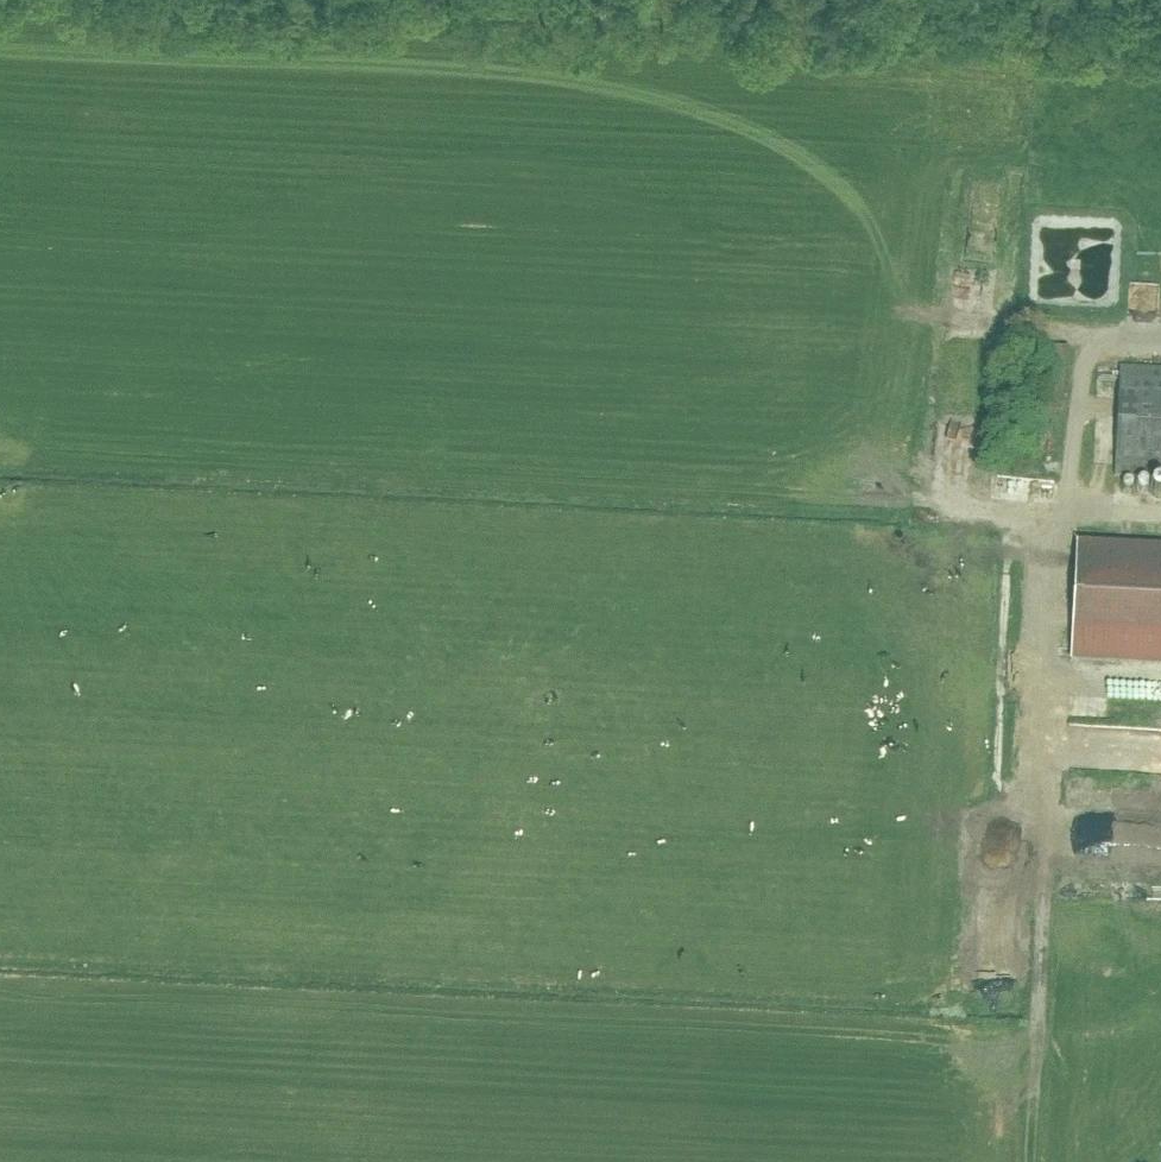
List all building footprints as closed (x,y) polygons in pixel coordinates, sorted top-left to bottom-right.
[(1160,480),(1160,372),(1121,370),(1116,478),(1160,480)] [(1070,660),(1160,665),(1160,549),(1076,545),(1070,660)] [(1074,714),(1074,725),(1096,726),(1096,715),(1074,714)]
